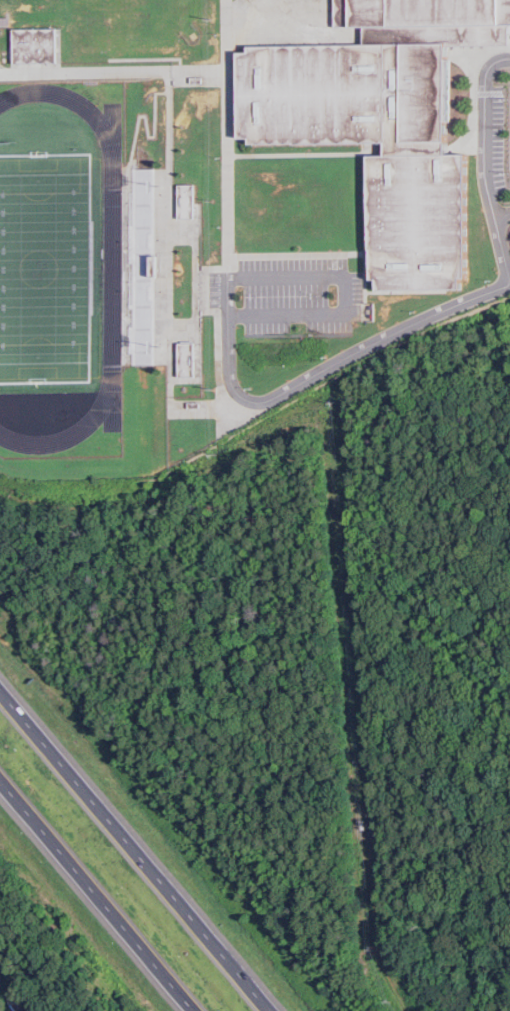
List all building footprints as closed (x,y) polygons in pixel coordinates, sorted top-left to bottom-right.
[(338,28),(366,28),(367,44),(251,46),(251,51),(239,51),(241,138),(252,138),(252,145),(391,143),(391,156),(372,156),(374,278),(382,278),(382,291),(466,290),(466,277),(473,277),(471,153),(451,153),(451,144),(450,59),(450,44),(509,43),(509,0),(338,0),(338,28)] [(58,27),(58,61),(15,63),(15,28),(58,27)] [(132,168),(136,168),(157,167),(158,256),(156,256),(156,276),(158,276),(159,364),(135,364),(135,353),(131,353),(131,326),(134,326),(134,308),(130,308),(130,304),(134,304),(133,260),(129,260),(129,225),(132,225),(132,168)] [(198,218),(183,218),(183,185),(197,184),(198,203),(198,218)]
